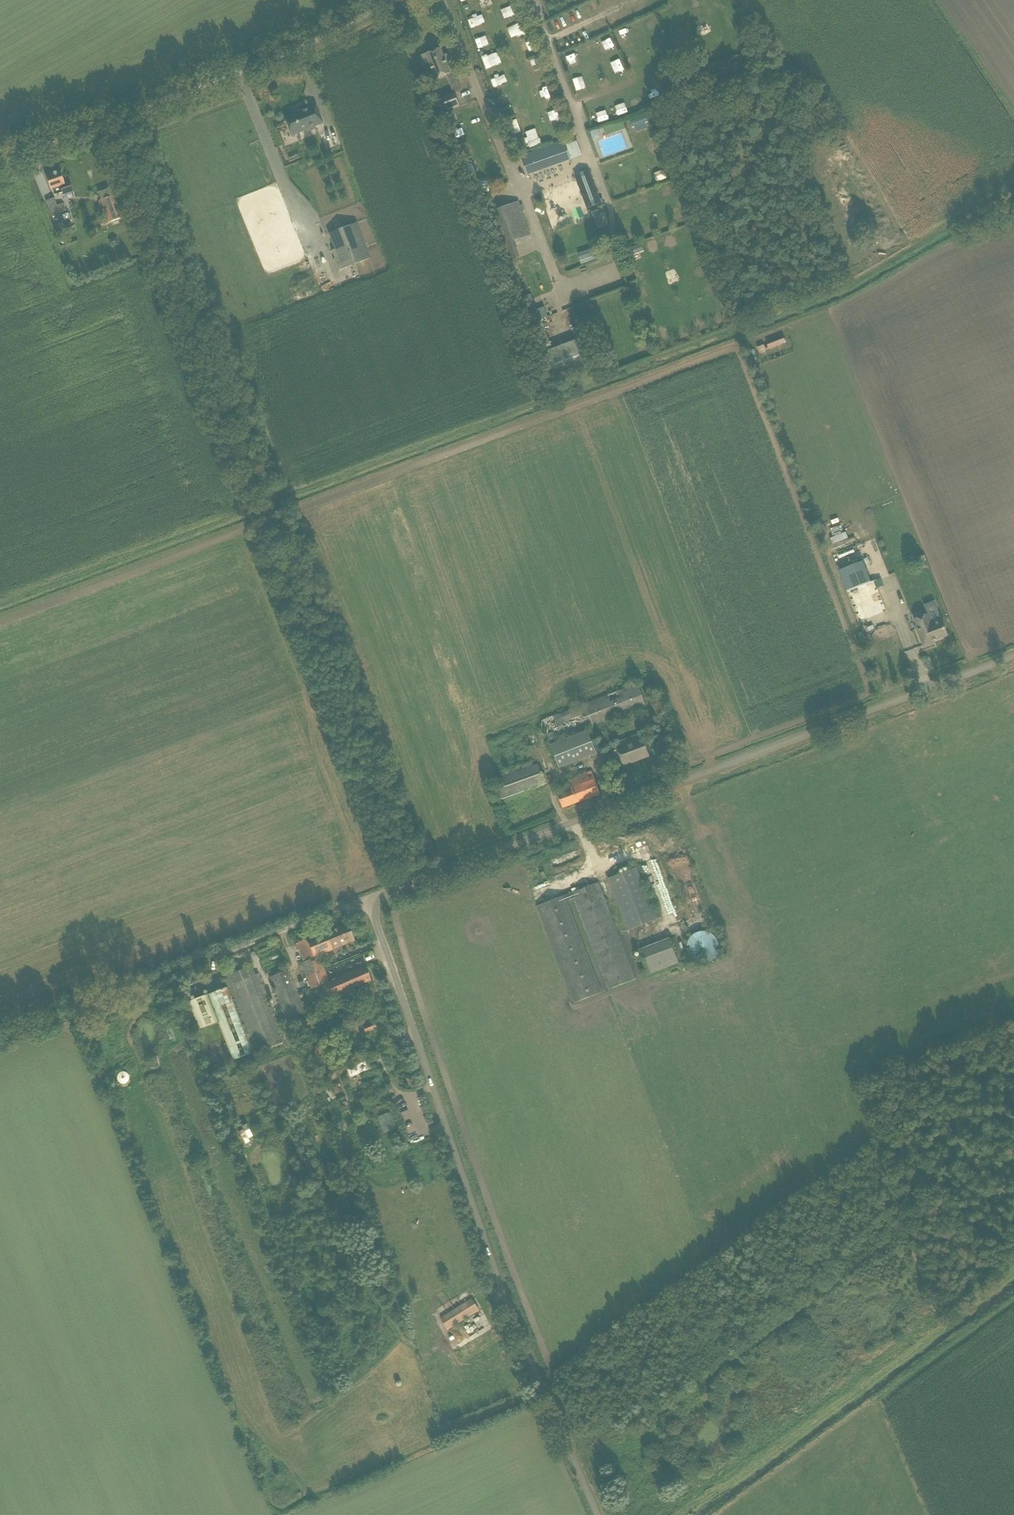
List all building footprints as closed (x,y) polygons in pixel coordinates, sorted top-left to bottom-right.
[(504,5),(508,17),(517,14),(513,2),(504,5)] [(479,18),(470,21),(472,28),(481,25),(479,18)] [(486,39),(477,42),(480,51),(490,48),(486,39)] [(422,55),(425,64),(429,62),(435,79),(454,72),(449,59),(446,60),(441,48),(422,55)] [(495,55),(483,59),(487,72),(499,68),(495,55)] [(493,86),(507,82),(504,74),(491,78),(493,86)] [(498,96),(502,103),(510,99),(507,92),(498,96)] [(459,105),(455,93),(442,98),(447,110),(459,105)] [(622,98),(625,107),(633,105),(631,96),(622,98)] [(291,136),(323,123),(315,104),(298,111),(299,113),(284,119),(291,136)] [(787,125),(793,123),(788,110),(783,112),(787,125)] [(446,123),(452,121),(449,112),(443,114),(446,123)] [(647,116),(631,119),(634,131),(650,128),(647,116)] [(592,138),(600,135),(598,129),(590,132),(592,138)] [(534,132),(524,135),(527,148),(538,145),(534,132)] [(571,159),(564,141),(520,156),(527,175),(571,159)] [(588,208),(604,202),(602,198),(601,199),(590,169),(575,175),(588,208)] [(47,175),(45,175),(49,185),(50,189),(51,189),(54,196),(62,193),(63,195),(74,191),(72,186),(71,186),(69,181),(64,183),(60,170),(53,173),(52,171),(47,173),(47,175)] [(109,222),(111,221),(120,218),(112,195),(101,200),(109,222)] [(66,212),(63,204),(56,206),(54,198),(46,201),(55,225),(57,232),(65,230),(64,230),(72,227),(70,219),(62,222),(59,214),(66,212)] [(633,209),(630,199),(619,203),(622,212),(633,209)] [(497,248),(530,236),(521,212),(524,211),(522,205),(520,205),(518,201),(484,214),(497,248)] [(592,212),(597,231),(608,229),(603,209),(592,212)] [(335,249),(331,250),(339,270),(370,258),(356,222),(329,233),(335,249)] [(581,263),(597,260),(594,248),(578,252),(581,263)] [(695,266),(703,264),(700,254),(692,256),(695,266)] [(521,299),(524,309),(535,305),(531,295),(521,299)] [(544,307),(521,316),(525,325),(548,316),(544,307)] [(783,337),(767,344),(769,349),(785,343),(783,337)] [(541,356),(553,385),(590,371),(578,341),(541,356)] [(863,561),(839,571),(844,585),(847,592),(871,583),(869,576),(863,561)] [(871,583),(847,592),(855,612),(859,621),(886,610),(883,602),(875,581),(871,583)] [(947,635),(943,626),(940,619),(931,622),(928,614),(924,616),(915,620),(918,628),(917,629),(924,647),(933,643),(932,641),(947,635)] [(551,744),(647,707),(637,683),(542,720),(551,744)] [(521,737),(524,748),(536,745),(533,733),(521,737)] [(622,746),(617,747),(624,765),(649,756),(643,741),(642,738),(640,733),(620,740),(622,746)] [(585,736),(547,750),(555,772),(593,759),(585,736)] [(545,782),(538,764),(494,780),(500,799),(545,782)] [(600,794),(597,785),(592,771),(568,780),(571,789),(558,793),(563,808),(600,794)] [(629,930),(656,920),(635,868),(609,878),(629,930)] [(538,906),(541,915),(574,1003),(602,992),(567,901),(574,899),(609,990),(635,979),(598,883),(538,906)] [(306,939),(296,943),(304,961),(314,957),(318,955),(345,944),(355,940),(347,923),(317,935),(308,939),(306,939)] [(716,961),(715,933),(691,934),(693,962),(716,961)] [(669,938),(640,949),(650,975),(679,964),(669,938)] [(304,961),(301,962),(306,976),(323,969),(318,955),(314,957),(304,961)] [(328,981),(316,986),(323,1004),(356,991),(354,987),(364,983),(366,986),(370,984),(369,981),(371,980),(365,966),(328,981)] [(286,1040),(258,973),(256,974),(253,967),(225,978),(256,1053),(286,1040)] [(323,969),(306,976),(311,988),(314,987),(316,986),(328,981),(323,969)] [(297,994),(288,971),(271,978),(288,1019),(305,1012),(299,999),(297,994)] [(199,1029),(218,1022),(233,1060),(253,1053),(228,987),(208,995),(208,994),(188,1001),(199,1029)] [(362,1026),(365,1033),(373,1030),(372,1028),(376,1027),(374,1023),(371,1024),(370,1023),(362,1026)] [(307,1048),(310,1056),(311,1056),(316,1070),(325,1067),(318,1045),(307,1048)] [(366,1071),(363,1062),(347,1069),(351,1078),(366,1071)] [(134,1072),(127,1075),(131,1084),(138,1081),(134,1072)] [(325,1077),(319,1079),(324,1090),(329,1088),(325,1077)] [(472,1299),(442,1319),(449,1330),(479,1310),(472,1299)]
